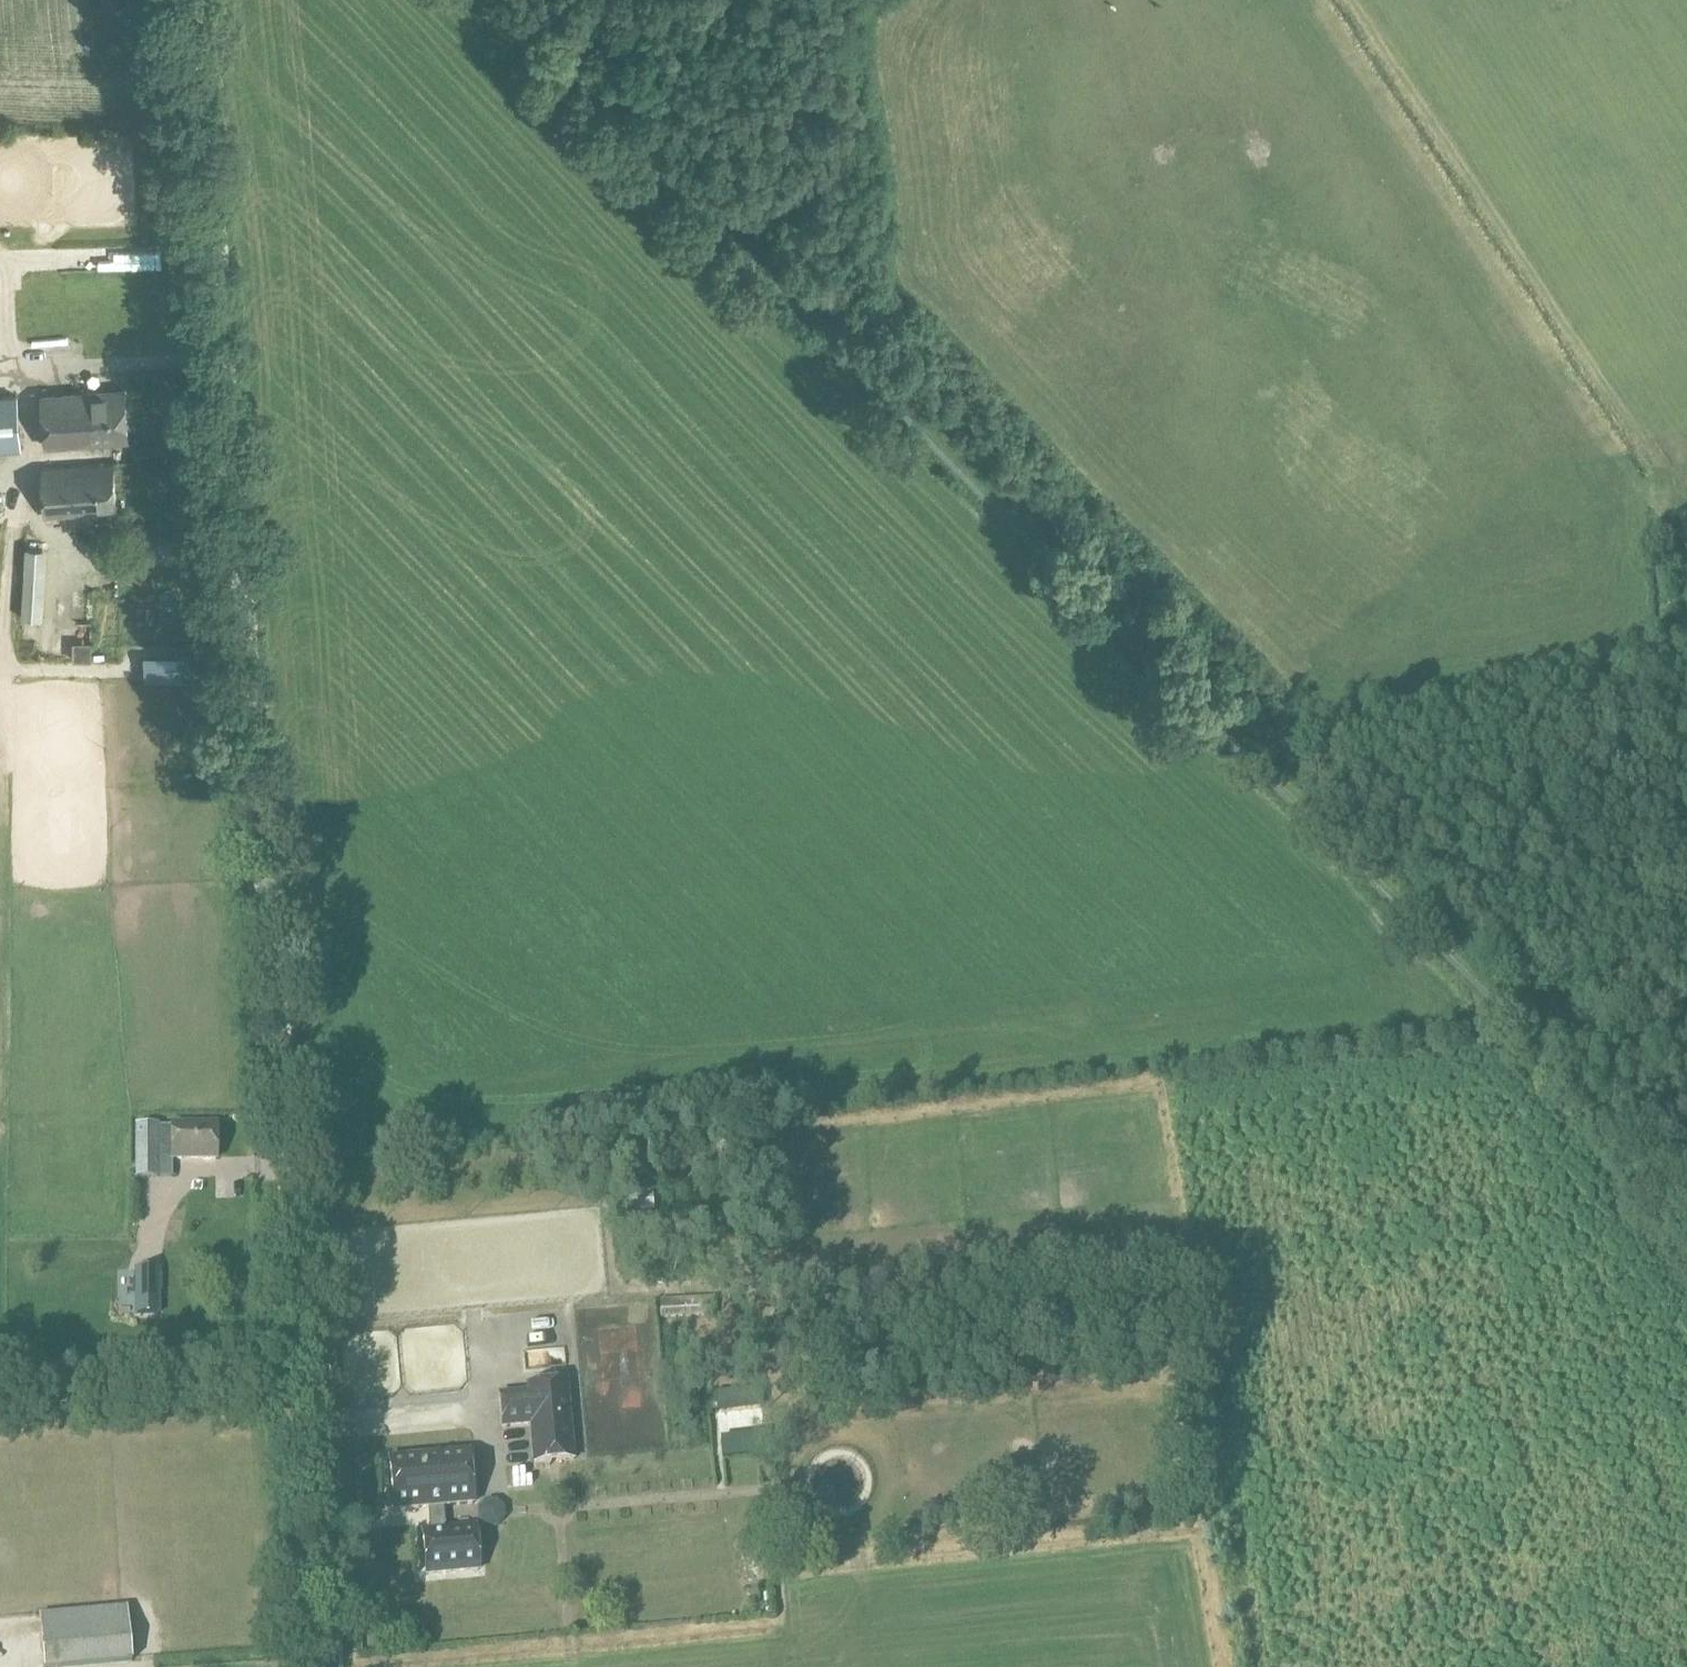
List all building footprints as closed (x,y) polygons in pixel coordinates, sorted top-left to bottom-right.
[(117,249),(120,261),(141,255),(138,243),(117,249)] [(46,448),(129,441),(125,391),(43,397),(46,448)] [(0,397),(0,450),(21,449),(17,396),(0,397)] [(47,517),(116,512),(112,464),(43,470),(47,517)] [(39,616),(44,544),(26,544),(22,615),(39,616)] [(68,638),(68,656),(88,657),(89,639),(68,638)] [(158,659),(137,661),(137,673),(159,672),(158,659)] [(215,1159),(215,1125),(172,1125),(172,1127),(138,1127),(137,1164),(158,1164),(158,1157),(172,1157),(172,1159),(215,1159)] [(158,1254),(160,1312),(179,1312),(177,1253),(158,1254)] [(136,1270),(136,1314),(158,1314),(158,1270),(136,1270)] [(715,1297),(662,1300),(663,1318),(716,1315),(715,1297)] [(593,1328),(598,1354),(608,1352),(610,1364),(632,1360),(625,1322),(593,1328)] [(574,1461),(567,1381),(528,1384),(529,1393),(498,1395),(501,1429),(530,1426),(535,1464),(574,1461)] [(426,1508),(427,1524),(428,1531),(445,1529),(443,1507),(473,1504),(469,1451),(389,1458),(393,1511),(426,1508)] [(426,1576),(480,1571),(476,1526),(421,1532),(426,1576)] [(131,1662),(125,1607),(38,1615),(43,1666),(64,1666),(131,1662)]
